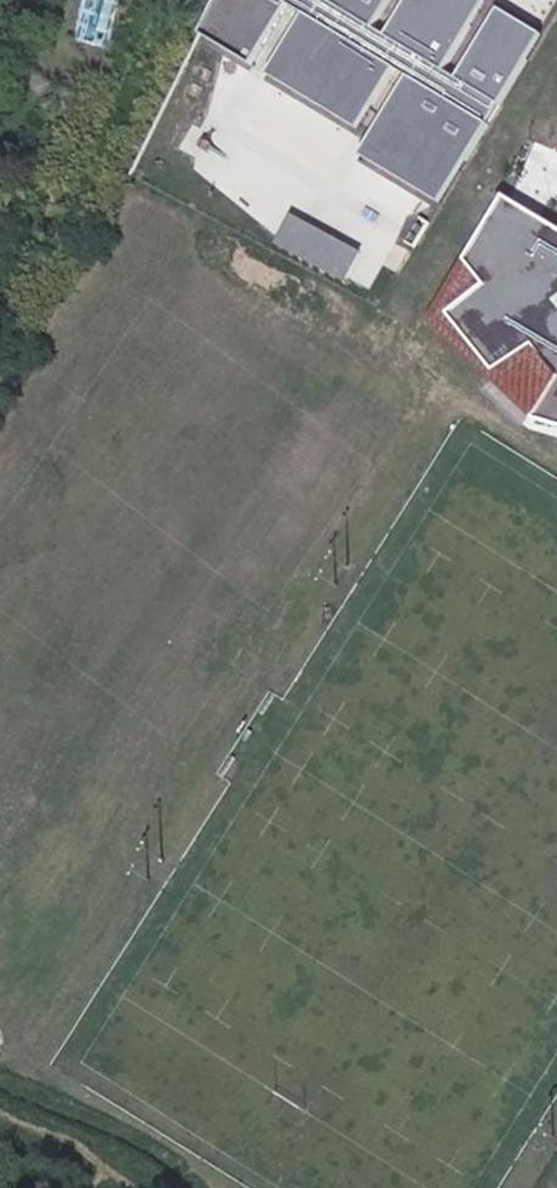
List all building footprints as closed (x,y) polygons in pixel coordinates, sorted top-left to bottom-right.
[(198,33),(199,34),(248,63),(284,3),(299,12),(263,72),(354,127),(390,67),(403,74),(356,151),(441,202),(442,202),(543,34),(493,4),(452,73),(440,66),(479,0),(401,0),(382,32),(369,24),(383,0),(214,0),(198,33)] [(499,193),(425,316),(527,423),(556,429),(556,228),(499,193)] [(359,250),(289,214),(273,243),(343,280),(359,250)]
